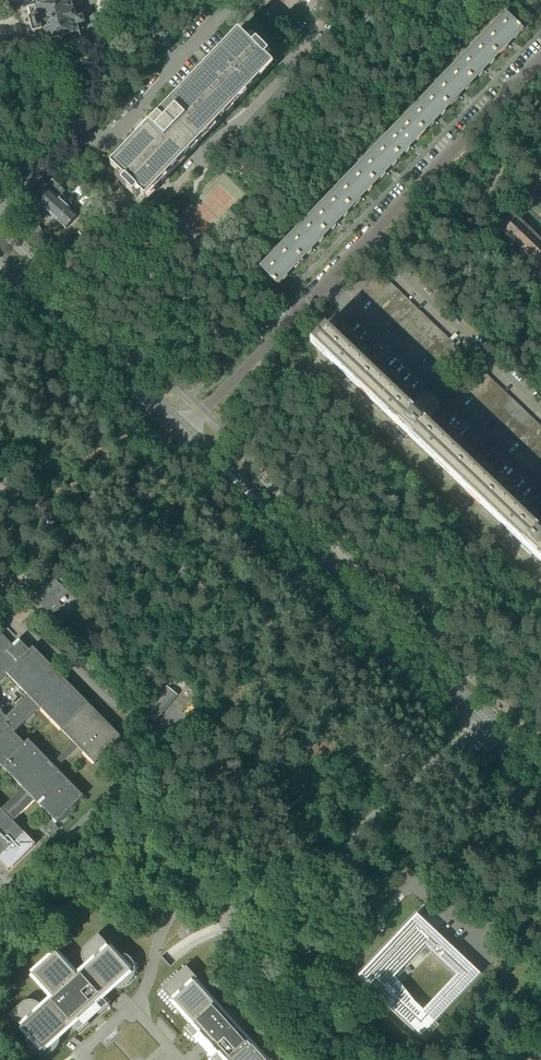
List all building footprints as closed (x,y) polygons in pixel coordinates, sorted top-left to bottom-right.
[(35,2),(37,2),(37,3),(39,3),(40,5),(27,8),(30,19),(29,19),(33,33),(34,33),(37,44),(44,42),(47,51),(82,42),(77,25),(83,23),(82,19),(84,18),(83,16),(84,16),(82,9),(81,9),(79,0),(35,0),(35,2)] [(480,39),(497,55),(522,30),(505,13),(480,39)] [(246,41),(238,33),(230,42),(228,41),(223,47),(224,48),(217,55),(216,54),(210,60),(208,58),(201,66),(203,68),(197,74),(198,75),(191,83),(190,81),(184,87),(185,89),(173,101),(172,100),(166,107),(167,108),(150,126),(144,120),(127,139),(133,144),(126,150),(125,149),(118,157),(119,158),(111,167),(119,174),(115,179),(136,199),(140,196),(145,200),(153,192),(154,193),(162,185),(161,184),(171,173),(171,174),(177,168),(176,167),(184,160),(184,161),(191,154),(190,153),(202,141),(203,141),(208,135),(208,134),(220,122),(220,123),(226,116),(225,116),(233,108),(233,109),(239,103),(238,102),(245,94),(246,95),(252,89),(251,88),(258,81),(259,82),(265,75),(264,74),(273,66),(268,62),(272,58),(250,37),(246,41)] [(456,64),(473,81),(497,55),(480,39),(456,64)] [(418,54),(423,49),(417,44),(412,49),(418,54)] [(448,106),(473,81),(456,64),(432,90),(448,106)] [(407,115),(424,132),(448,106),(432,90),(407,115)] [(399,157),(424,132),(407,115),(383,141),(399,157)] [(358,166),(375,182),(399,157),(383,141),(358,166)] [(334,192),(351,208),(375,182),(358,166),(334,192)] [(62,190),(52,180),(46,187),(45,186),(33,200),(34,200),(27,207),(38,216),(44,210),(66,229),(77,216),(56,197),(62,190)] [(326,233),(351,208),(334,192),(309,217),(326,233)] [(285,243),(302,259),(326,233),(309,217),(285,243)] [(525,226),(517,218),(503,232),(512,240),(525,226)] [(534,234),(525,226),(512,240),(520,249),(534,234)] [(520,249),(529,257),(540,244),(540,241),(534,234),(520,249)] [(277,284),(302,259),(285,243),(260,268),(277,284)] [(529,257),(538,265),(540,262),(540,244),(529,257)] [(373,285),(382,276),(377,271),(368,281),(373,285)] [(378,290),(387,280),(382,276),(373,285),(378,290)] [(383,294),(392,285),(387,280),(378,290),(383,294)] [(364,295),(373,285),(368,281),(359,290),(364,295)] [(369,299),(378,290),(373,285),(364,295),(369,299)] [(388,299),(397,290),(392,285),(383,294),(388,299)] [(374,304),(383,294),(378,290),(369,299),(374,304)] [(392,304),(401,294),(397,290),(388,299),(392,304)] [(379,308),(388,299),(383,294),(374,304),(379,308)] [(397,308),(406,299),(401,294),(392,304),(397,308)] [(383,313),(392,304),(388,299),(379,308),(383,313)] [(402,313),(411,303),(406,299),(397,308),(402,313)] [(407,317),(416,308),(411,303),(402,313),(407,317)] [(388,318),(397,308),(392,304),(383,313),(388,318)] [(393,322),(402,313),(397,308),(388,318),(393,322)] [(411,322),(420,312),(416,308),(407,317),(411,322)] [(416,326),(425,317),(420,312),(411,322),(416,326)] [(398,327),(407,317),(402,313),(393,322),(398,327)] [(402,331),(411,322),(407,317),(398,327),(402,331)] [(421,331),(430,321),(425,317),(416,326),(421,331)] [(425,335),(435,326),(430,321),(421,331),(425,335)] [(407,336),(416,326),(411,322),(402,331),(407,336)] [(412,340),(421,331),(416,326),(407,336),(412,340)] [(430,340),(439,330),(435,326),(425,335),(430,340)] [(322,328),(310,341),(329,359),(399,425),(398,426),(396,428),(406,438),(409,435),(466,489),(478,476),(425,426),(407,408),(328,333),(322,328)] [(435,344),(444,335),(439,330),(430,340),(435,344)] [(416,345),(425,335),(421,331),(412,340),(416,345)] [(421,349),(430,340),(425,335),(416,345),(421,349)] [(440,349),(449,339),(444,335),(435,344),(440,349)] [(444,353),(453,344),(449,339),(440,349),(444,353)] [(426,354),(435,344),(430,340),(421,349),(426,354)] [(431,358),(440,349),(435,344),(426,354),(431,358)] [(449,358),(458,348),(453,344),(444,353),(449,358)] [(458,348),(449,358),(454,363),(463,353),(458,348)] [(435,363),(444,353),(440,349),(431,358),(435,363)] [(440,367),(449,358),(444,353),(435,363),(440,367)] [(449,358),(440,367),(445,372),(454,363),(449,358)] [(483,381),(487,376),(478,367),(473,372),(478,376),(483,381)] [(465,390),(478,376),(473,372),(460,386),(465,390)] [(478,376),(465,390),(469,395),(478,386),(483,381),(478,376)] [(483,390),(492,380),(487,376),(483,381),(478,386),(483,390)] [(492,380),(483,390),(488,395),(497,385),(492,380)] [(493,399),(502,390),(497,385),(488,395),(493,399)] [(474,400),(483,390),(478,386),(469,395),(474,400)] [(427,387),(407,408),(425,426),(445,406),(427,387)] [(483,390),(474,400),(479,404),(488,395),(483,390)] [(502,390),(493,399),(497,404),(506,394),(502,390)] [(506,394),(497,404),(502,408),(511,399),(506,394)] [(484,409),(493,399),(488,395),(479,404),(484,409)] [(493,399),(484,409),(488,413),(497,404),(493,399)] [(511,399),(502,408),(507,413),(516,403),(511,399)] [(512,417),(521,408),(516,403),(507,413),(512,417)] [(497,404),(488,413),(493,418),(502,408),(497,404)] [(502,408),(493,418),(498,422),(507,413),(502,408)] [(521,408),(512,417),(516,422),(525,412),(521,408)] [(525,412),(516,422),(521,426),(530,417),(525,412)] [(503,427),(512,417),(507,413),(498,422),(503,427)] [(512,417),(503,427),(507,431),(516,422),(512,417)] [(530,417),(521,426),(526,431),(535,421),(530,417)] [(531,435),(540,426),(535,421),(526,431),(531,435)] [(516,422),(507,431),(512,436),(521,426),(516,422)] [(521,426),(512,436),(517,440),(526,431),(521,426)] [(531,435),(535,440),(540,434),(540,427),(540,426),(531,435)] [(522,445),(531,435),(526,431),(517,440),(522,445)] [(531,435),(522,445),(526,449),(535,440),(531,435)] [(535,440),(526,449),(531,454),(540,444),(535,440)] [(531,454),(536,458),(540,453),(540,445),(540,444),(531,454)] [(466,489),(523,543),(520,546),(529,555),(530,556),(533,553),(540,560),(540,536),(531,527),(478,476),(466,489)] [(531,527),(540,536),(540,516),(531,527)] [(51,613),(58,606),(53,601),(63,592),(53,581),(36,598),(51,613)] [(8,870),(35,844),(13,822),(34,801),(42,809),(56,823),(84,797),(56,769),(78,747),(89,759),(94,764),(97,762),(121,738),(117,733),(33,647),(29,651),(27,648),(18,639),(17,640),(12,645),(0,633),(0,681),(7,675),(28,696),(6,717),(1,712),(2,711),(0,709),(0,770),(2,767),(23,789),(2,810),(0,808),(0,862),(8,870)] [(155,722),(177,695),(165,685),(142,711),(155,722)] [(480,973),(416,914),(357,977),(420,1036),(480,973)] [(26,1035),(26,1040),(27,1042),(27,1044),(29,1047),(30,1049),(31,1050),(33,1052),(36,1054),(38,1054),(40,1055),(43,1055),(45,1055),(47,1054),(49,1054),(51,1052),(53,1051),(55,1050),(56,1048),(57,1046),(58,1044),(59,1042),(59,1040),(59,1036),(71,1025),(79,1034),(90,1025),(85,1019),(94,1010),(99,1016),(110,1006),(102,997),(114,987),(120,986),(123,986),(126,985),(127,984),(129,982),(131,981),(132,979),(133,976),(134,974),(135,972),(135,969),(134,967),(134,966),(133,964),(132,962),(131,960),(129,958),(126,956),(125,955),(123,955),(121,954),(118,954),(115,954),(98,934),(85,946),(84,947),(83,949),(82,951),(81,954),(81,956),(81,958),(82,961),(83,963),(85,964),(86,966),(76,975),(55,952),(30,974),(51,998),(41,1007),(40,1005),(38,1003),(36,1002),(34,1001),(32,1000),(30,1000),(27,1001),(25,1001),(23,1002),(21,1004),(9,1015),(26,1035)] [(262,1051),(260,1054),(244,1037),(241,1037),(242,1035),(242,1033),(242,1031),(242,1029),(241,1027),(241,1025),(240,1024),(239,1022),(238,1020),(237,1019),(236,1017),(234,1016),(233,1015),(231,1014),(229,1013),(228,1012),(226,1012),(224,1011),(222,1011),(220,1011),(218,1011),(218,1009),(218,1008),(203,991),(206,989),(186,967),(158,992),(178,1014),(181,1011),(193,1024),(184,1032),(185,1034),(187,1035),(188,1036),(190,1038),(194,1040),(195,1041),(199,1042),(200,1042),(202,1041),(210,1050),(209,1052),(209,1054),(210,1056),(210,1058),(211,1059),(271,1059),(262,1051)]
